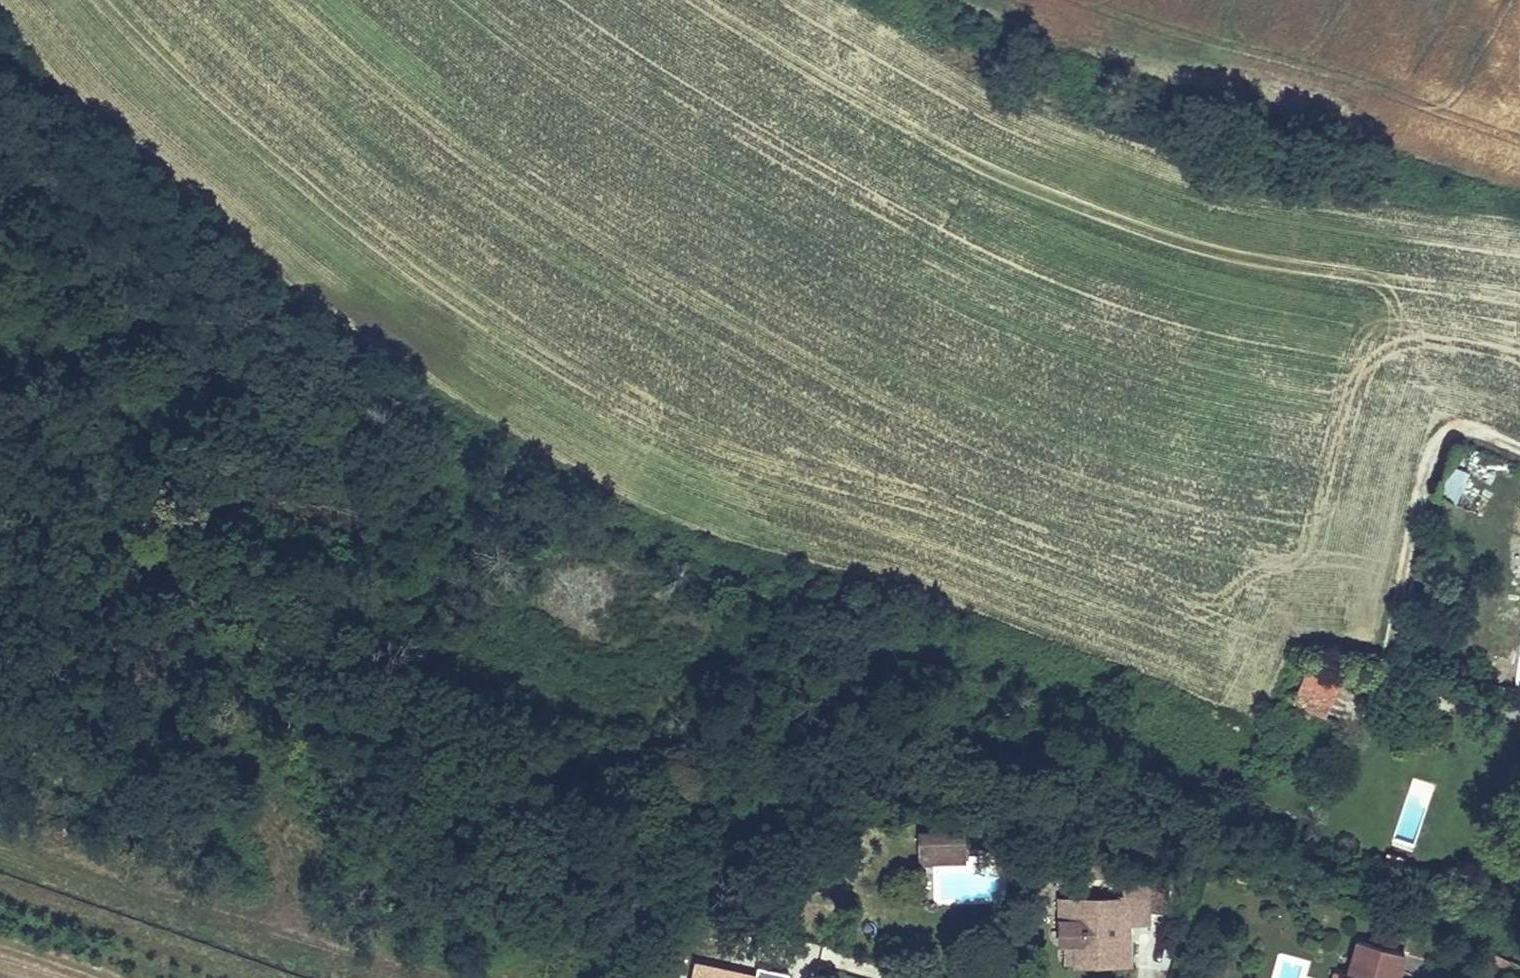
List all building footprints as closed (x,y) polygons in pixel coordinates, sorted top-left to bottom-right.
[(1437,492),(1457,499),(1467,470),(1448,463),(1437,492)] [(918,860),(966,862),(967,828),(920,827),(918,860)] [(1124,889),(1124,902),(1150,902),(1150,889),(1124,889)] [(1168,889),(1150,889),(1150,902),(1150,918),(1169,918),(1168,889)] [(1072,923),(1071,902),(1059,902),(1059,924),(1072,923)] [(1124,929),(1124,902),(1071,902),(1072,923),(1086,923),(1087,947),(1075,947),(1075,967),(1128,967),(1128,945),(1124,945),(1124,929)] [(1150,918),(1150,902),(1124,902),(1124,929),(1150,929),(1150,918)] [(1401,952),(1354,939),(1344,974),(1339,972),(1337,977),(1394,977),(1401,952)] [(1075,967),(1075,947),(1065,947),(1065,967),(1075,967)] [(1339,972),(1327,969),(1325,977),(1337,977),(1339,972)]
